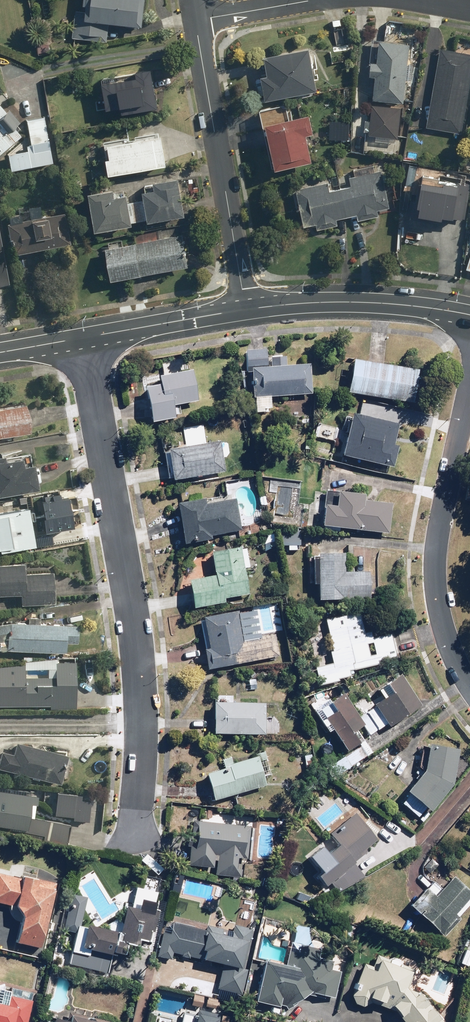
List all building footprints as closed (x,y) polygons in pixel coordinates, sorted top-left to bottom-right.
[(84,12),(79,11),(78,22),(73,21),(71,39),(107,43),(109,25),(142,28),(144,0),(85,0),(84,12)] [(368,76),(375,77),(373,101),(404,103),(409,45),(378,42),(376,64),(369,64),(368,76)] [(469,83),(469,53),(440,48),(426,128),(461,134),(469,83)] [(266,77),(259,79),(264,103),(317,92),(308,49),(262,59),(266,77)] [(151,71),(134,74),(135,79),(102,84),(107,112),(121,110),(121,115),(157,109),(151,71)] [(369,136),(376,136),(375,141),(394,143),(394,138),(398,138),(400,107),(371,105),(369,136)] [(20,137),(13,129),(20,123),(8,109),(4,113),(0,108),(0,154),(20,137)] [(310,116),(263,125),(272,171),(311,164),(306,137),(313,136),(310,116)] [(20,152),(5,154),(8,172),(51,165),(43,117),(24,121),(29,145),(19,147),(20,152)] [(109,160),(104,160),(107,177),(166,168),(162,138),(107,147),(109,160)] [(314,225),(315,231),(337,226),(336,219),(356,215),(357,222),(378,218),(376,210),(388,208),(381,172),(349,178),(350,186),(328,190),(327,183),(295,190),(303,227),(314,225)] [(411,196),(408,214),(435,217),(436,214),(465,217),(469,179),(420,173),(417,196),(411,196)] [(93,234),(131,228),(131,224),(146,221),(146,224),(184,217),(177,178),(152,183),(153,191),(141,193),(142,200),(127,203),(126,195),(114,197),(113,190),(87,194),(93,234)] [(4,224),(10,256),(69,245),(63,213),(4,224)] [(182,235),(104,250),(110,283),(188,268),(182,235)] [(284,365),(285,355),(273,355),(273,358),(269,358),(269,367),(266,367),(266,350),(244,350),(244,368),(246,368),(247,396),(251,396),(251,412),(267,412),(266,396),(308,395),(307,364),(291,365),(291,366),(284,365)] [(348,359),(342,395),(411,406),(417,370),(348,359)] [(172,419),(169,406),(195,401),(189,369),(155,375),(157,384),(141,387),(148,424),(172,419)] [(28,433),(23,403),(0,407),(0,438),(28,433)] [(388,445),(393,423),(346,413),(336,457),(390,469),(395,447),(388,445)] [(217,442),(164,451),(169,482),(222,473),(217,442)] [(0,457),(0,497),(36,491),(29,452),(0,457)] [(361,501),(362,494),(322,489),(317,526),(386,534),(390,504),(361,501)] [(238,532),(233,498),(203,503),(202,499),(174,503),(180,544),(208,540),(208,536),(238,532)] [(27,509),(0,513),(0,552),(54,544),(51,525),(30,528),(27,509)] [(279,531),(278,545),(298,546),(299,532),(279,531)] [(224,604),(223,599),(246,595),(239,549),(207,554),(211,577),(183,581),(188,610),(224,604)] [(341,571),(340,553),(314,554),(314,602),(367,601),(366,571),(341,571)] [(0,564),(0,595),(17,594),(18,605),(52,603),(51,571),(23,572),(23,564),(0,564)] [(258,635),(253,607),(197,617),(206,670),(279,657),(275,632),(258,635)] [(324,621),(332,664),(312,668),(315,685),(350,679),(348,672),(377,667),(376,661),(394,658),(390,633),(370,637),(370,633),(363,635),(359,614),(324,621)] [(62,654),(62,645),(76,646),(77,625),(0,621),(0,651),(62,654)] [(0,666),(0,707),(76,708),(76,663),(54,663),(54,677),(25,677),(25,666),(0,666)] [(382,726),(385,730),(420,705),(398,675),(382,686),(386,692),(368,705),(371,709),(359,718),(343,694),(329,703),(327,699),(311,710),(323,728),(327,726),(338,743),(344,753),(357,745),(350,735),(362,727),(368,736),(382,726)] [(263,703),(234,703),(234,696),(217,695),(217,703),(210,702),(210,735),(263,736),(263,703)] [(1,752),(0,756),(0,769),(60,786),(68,756),(16,742),(12,755),(1,752)] [(426,813),(450,784),(457,749),(425,744),(421,770),(402,793),(426,813)] [(254,756),(201,774),(211,803),(264,784),(254,756)] [(42,836),(41,839),(67,843),(70,825),(31,819),(35,798),(0,792),(0,829),(42,836)] [(349,860),(352,858),(354,861),(360,856),(358,853),(374,839),(352,814),(326,835),(334,844),(325,852),(320,846),(306,858),(317,872),(313,876),(323,888),(352,863),(349,860)] [(214,862),(213,875),(244,878),(249,827),(189,821),(185,865),(211,868),(212,862),(214,862)] [(20,875),(19,880),(0,875),(0,904),(7,906),(6,906),(6,907),(6,908),(6,909),(6,910),(6,911),(7,912),(7,913),(7,914),(7,915),(8,915),(8,916),(9,917),(9,918),(10,918),(10,919),(11,919),(11,920),(12,920),(12,921),(13,921),(14,922),(15,922),(16,922),(16,923),(17,923),(12,943),(38,950),(55,884),(20,875)] [(423,890),(422,889),(406,907),(440,937),(457,918),(452,913),(469,895),(449,877),(438,889),(431,882),(423,890)] [(112,933),(79,926),(85,897),(67,894),(56,954),(68,956),(66,967),(106,975),(109,957),(120,959),(123,946),(133,948),(134,942),(143,944),(148,913),(121,907),(114,942),(111,942),(112,933)] [(171,954),(220,966),(215,989),(242,995),(248,970),(242,969),(252,927),(230,922),(226,939),(164,923),(155,958),(169,961),(171,954)] [(251,1002),(286,1010),(304,997),(333,1001),(338,970),(329,969),(330,961),(318,959),(319,948),(297,944),(295,953),(286,952),(283,967),(260,962),(251,1002)] [(372,1003),(392,1010),(401,1021),(440,1021),(410,983),(414,971),(401,964),(346,986),(355,1010),(372,1003)] [(31,1001),(9,997),(10,989),(0,987),(0,1021),(28,1021),(31,1001)] [(229,1017),(195,1009),(192,1021),(228,1021),(229,1017)] [(52,1019),(52,1021),(109,1021),(66,1013),(64,1021),(52,1019)]
